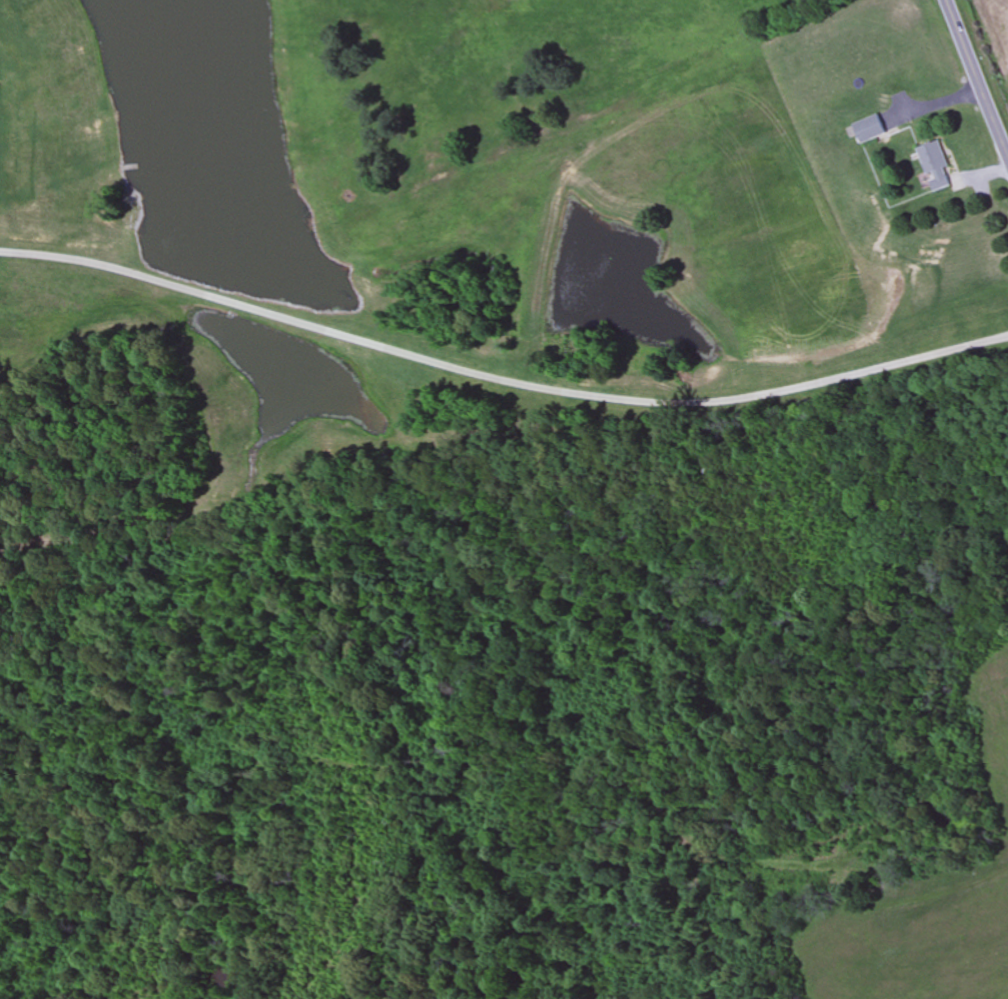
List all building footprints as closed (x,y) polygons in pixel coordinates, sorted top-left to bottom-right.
[(886,134),(878,114),(853,125),(862,144),(886,134)] [(940,142),(919,148),(932,193),(953,187),(940,142)]
